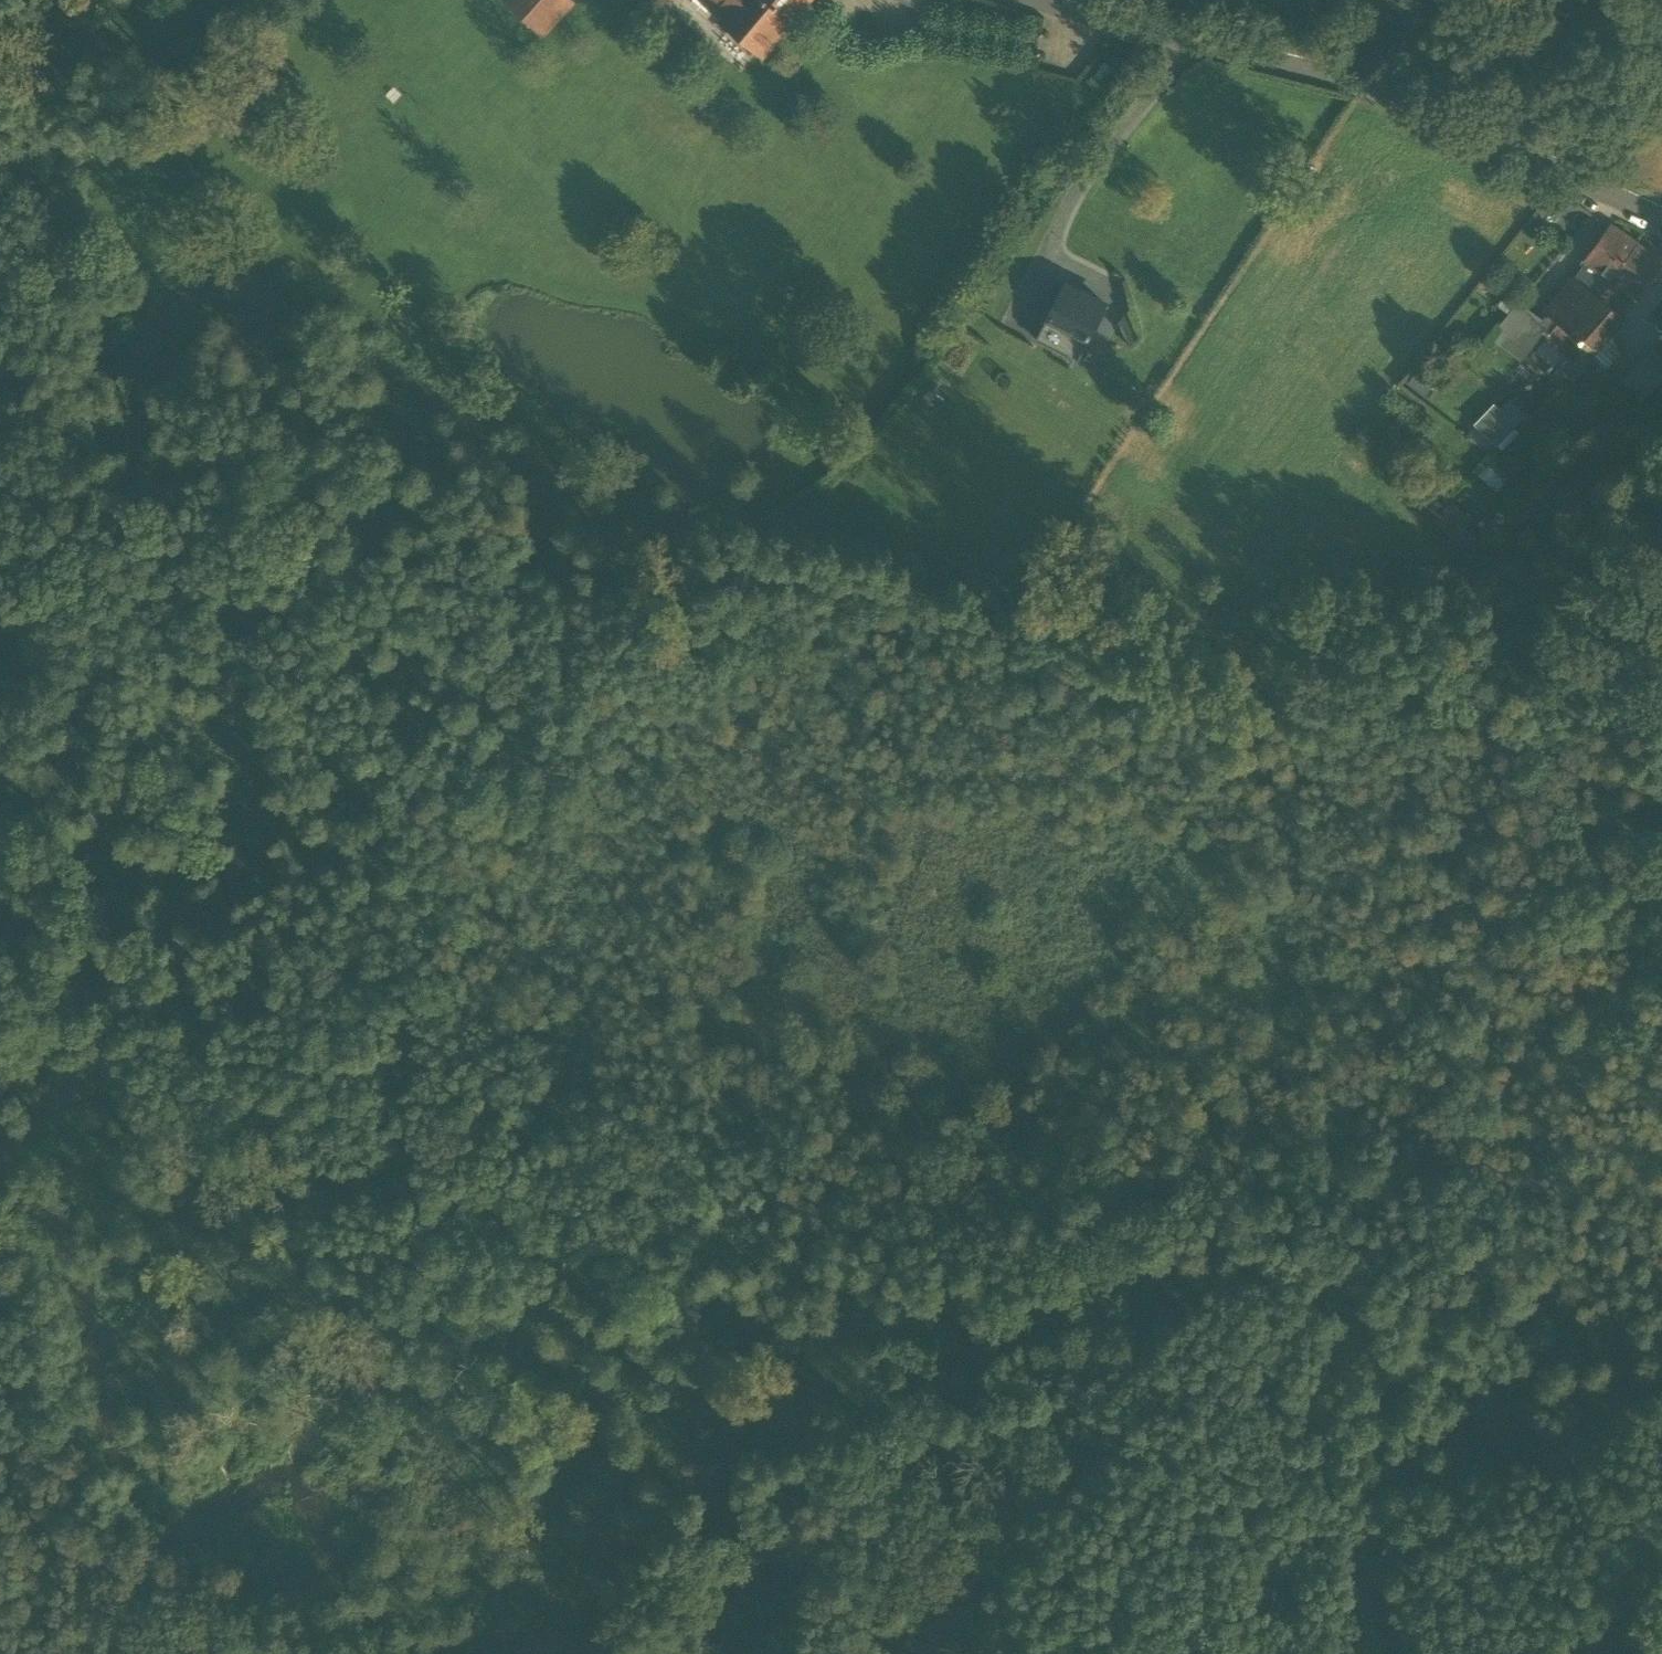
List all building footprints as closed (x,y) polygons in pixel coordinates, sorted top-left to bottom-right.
[(530,0),(511,0),(510,1),(545,32),(571,3),(568,0),(553,0),(543,11),(530,0)] [(543,11),(553,0),(530,0),(543,11)] [(731,9),(721,21),(762,55),(808,0),(720,0),(731,9)] [(931,0),(905,0),(927,9),(931,0)] [(1586,260),(1588,261),(1613,279),(1637,244),(1637,243),(1611,225),(1586,260)] [(1637,244),(1613,279),(1639,297),(1661,264),(1661,262),(1637,244)] [(1558,323),(1570,333),(1600,299),(1608,287),(1613,279),(1588,261),(1576,278),(1574,277),(1547,314),(1558,323)] [(1046,318),(1088,340),(1107,307),(1065,283),(1046,318)] [(1600,299),(1608,306),(1608,305),(1617,293),(1608,287),(1600,299)] [(1608,306),(1600,299),(1570,333),(1586,347),(1593,353),(1594,352),(1611,333),(1624,318),(1608,305),(1608,306)] [(1502,328),(1515,337),(1532,313),(1519,303),(1500,326),(1502,328)] [(1138,337),(1126,313),(1118,322),(1130,346),(1138,337)] [(1515,337),(1531,349),(1543,332),(1549,325),(1532,313),(1515,337)] [(1036,335),(1078,358),(1088,340),(1046,318),(1036,335)] [(1575,360),(1586,347),(1570,333),(1558,323),(1547,336),(1575,360)] [(1521,362),(1531,349),(1515,337),(1502,328),(1493,340),(1521,362)] [(1620,354),(1611,333),(1594,352),(1600,357),(1610,366),(1620,354)] [(1575,360),(1586,369),(1599,358),(1600,357),(1594,352),(1593,353),(1586,347),(1575,360)] [(1637,403),(1661,380),(1661,358),(1654,349),(1618,382),(1637,403)] [(1573,381),(1586,369),(1575,360),(1564,373),(1573,381)] [(1422,364),(1405,386),(1423,399),(1439,377),(1422,364)] [(1509,398),(1500,409),(1515,424),(1525,414),(1509,398)] [(1495,404),(1482,419),(1486,423),(1500,409),(1495,404)] [(1475,426),(1496,445),(1515,424),(1500,409),(1486,423),(1482,419),(1475,426)]
